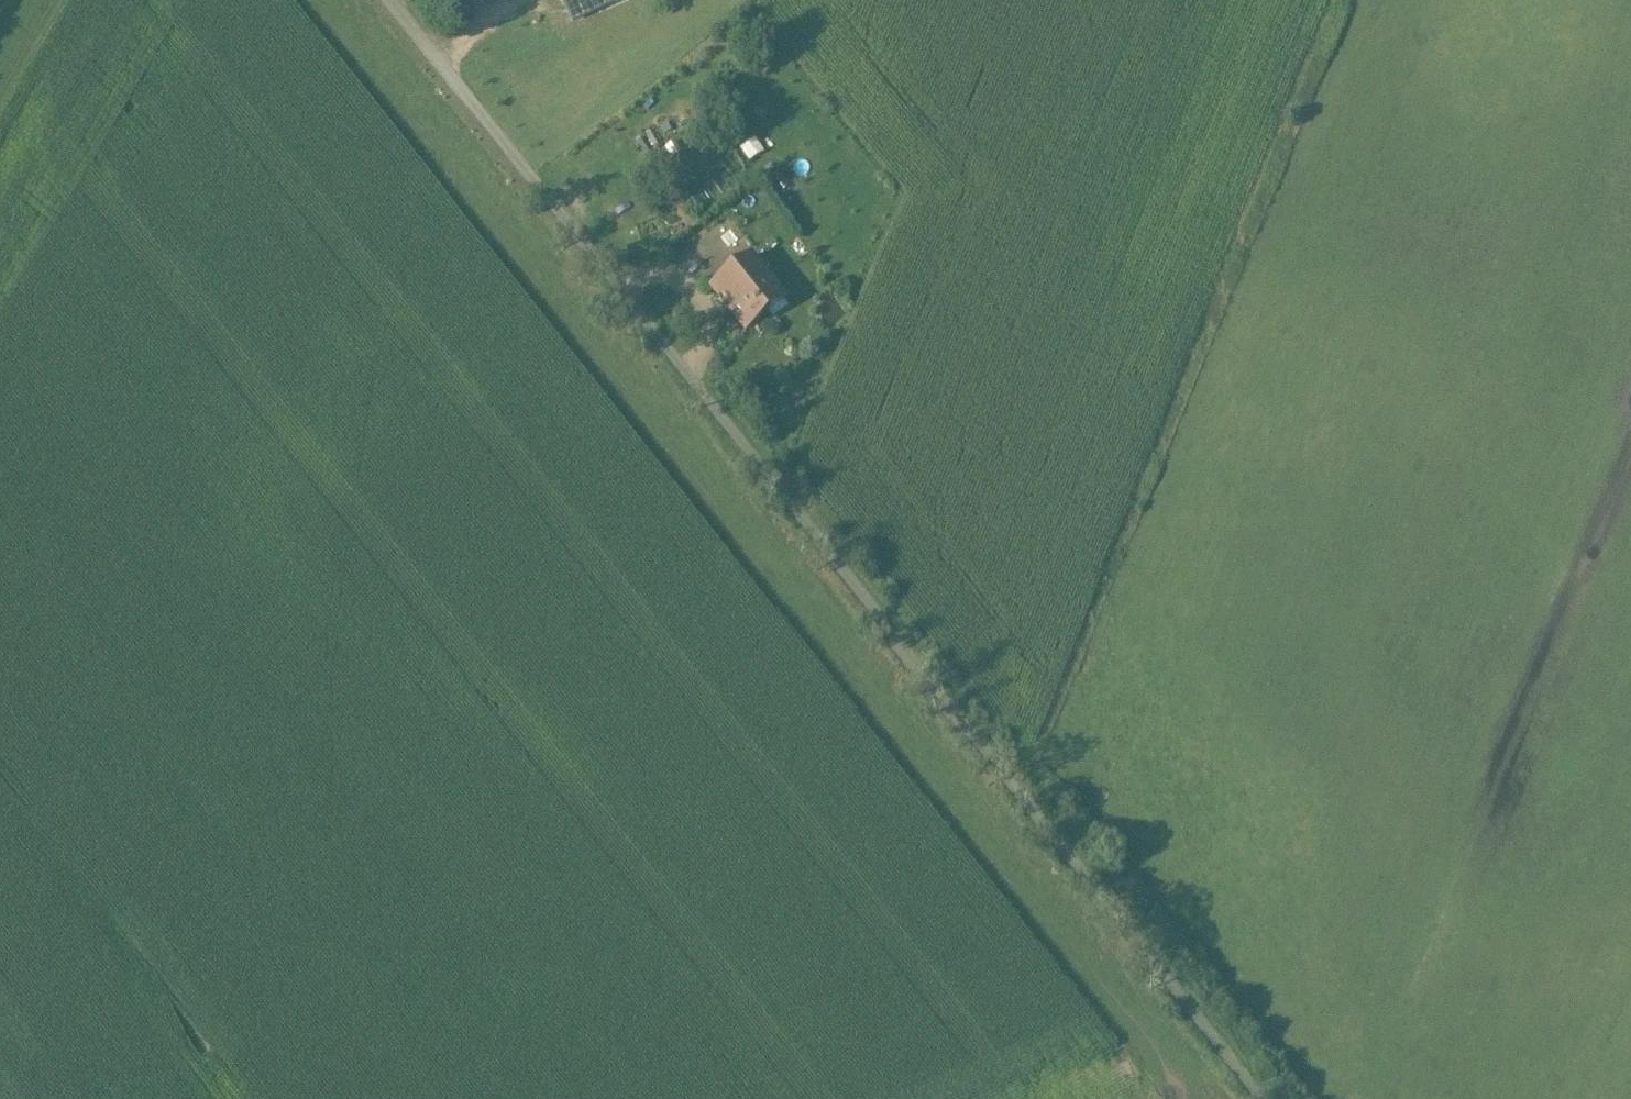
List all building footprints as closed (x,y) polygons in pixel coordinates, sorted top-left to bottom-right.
[(570,24),(621,0),(559,0),(570,24)] [(703,213),(725,196),(714,182),(692,200),(703,213)] [(751,259),(712,289),(745,331),(784,301),(751,259)]
